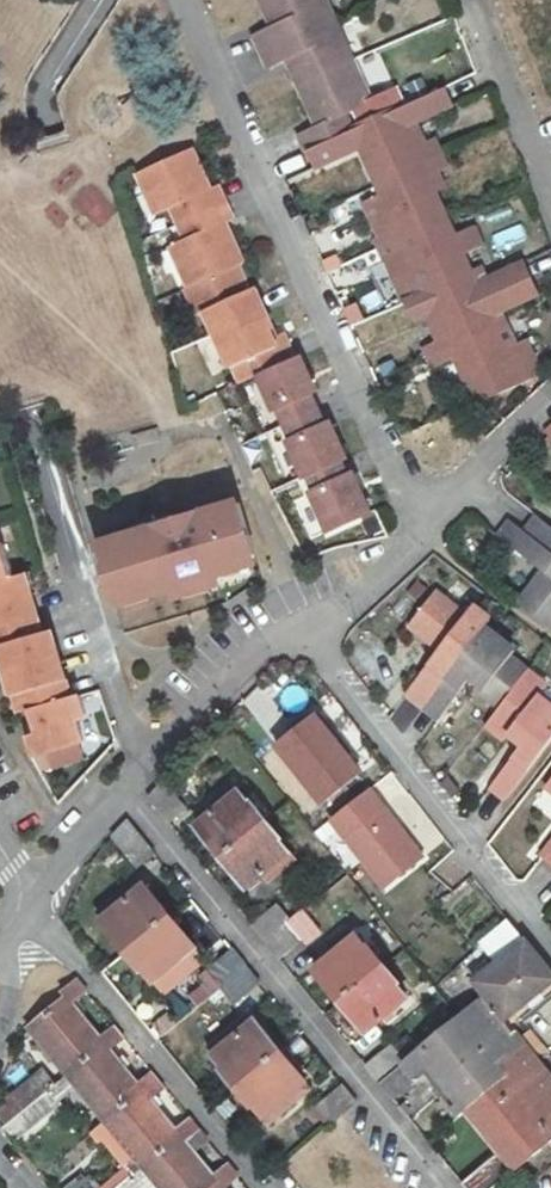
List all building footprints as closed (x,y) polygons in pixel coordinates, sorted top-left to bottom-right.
[(309,147),(358,125),(350,106),(371,97),(340,24),(333,27),(321,0),(264,0),(266,6),(272,3),(276,13),(255,22),(269,55),(290,47),(294,57),(291,58),(313,111),(320,108),(325,121),(302,131),(309,147)] [(358,125),(309,147),(318,166),(360,148),(395,231),(377,238),(387,262),(408,253),(425,294),(407,301),(415,320),(434,312),(446,341),(428,349),(436,368),(455,360),(474,406),(545,376),(530,341),(506,351),(492,319),(545,296),(531,264),(477,287),(464,257),(484,249),(476,230),(455,239),(431,181),(449,174),(436,142),(416,151),(406,128),(457,107),(449,87),(358,125)] [(541,123),(550,149),(550,119),(541,123)] [(203,320),(209,318),(240,394),(262,385),(274,417),(283,414),(294,441),(287,444),(328,545),(381,524),(340,422),(333,426),(322,400),(325,399),(310,360),(296,365),(266,290),(256,294),(247,269),(251,267),(235,225),(240,223),(226,186),(215,191),(198,152),(140,177),(157,217),(171,211),(183,242),(172,246),(188,290),(191,289),(203,320)] [(238,506),(98,549),(114,601),(171,584),(173,593),(219,579),(217,570),(254,558),(238,506)] [(528,531),(550,548),(550,523),(541,515),(534,523),(528,531)] [(528,531),(516,520),(508,530),(503,536),(549,573),(525,605),(550,625),(550,548),(528,531)] [(1,633),(21,699),(30,696),(42,736),(35,738),(40,757),(90,743),(84,723),(95,719),(89,698),(79,701),(61,639),(51,642),(31,577),(20,580),(10,546),(4,548),(0,534),(0,633),(1,633)] [(418,702),(425,708),(487,630),(493,622),(477,608),(469,619),(438,594),(413,625),(430,638),(434,635),(447,645),(408,694),(418,702)] [(476,681),(489,690),(512,659),(517,653),(487,630),(425,708),(436,716),(442,721),(476,681)] [(528,673),(512,659),(489,690),(485,695),(501,707),(528,673)] [(528,673),(501,707),(488,724),(504,738),(508,732),(520,742),(484,788),(495,795),(504,802),(550,741),(550,707),(538,696),(543,685),(528,673)] [(314,716),(274,747),(319,804),(359,773),(314,716)] [(368,786),(324,823),(384,892),(427,855),(368,786)] [(207,837),(232,867),(275,831),(260,813),(257,815),(248,803),(207,837)] [(132,862),(150,847),(129,823),(113,839),(132,862)] [(275,831),(232,867),(258,898),(299,864),(290,853),(291,851),(275,831)] [(542,858),(550,864),(550,846),(542,858)] [(444,855),(432,874),(452,887),(464,868),(444,855)] [(148,886),(129,901),(106,921),(115,932),(112,935),(127,953),(172,916),(148,886)] [(106,921),(129,901),(124,895),(100,915),(106,921)] [(260,930),(273,946),(297,926),(283,910),(260,930)] [(297,926),(273,946),(287,963),(310,944),(315,949),(329,937),(311,914),(297,926)] [(172,916),(127,953),(142,972),(146,969),(155,982),(197,947),(172,916)] [(317,972),(344,1002),(388,966),(372,947),(369,949),(359,937),(317,972)] [(526,938),(506,955),(518,969),(484,997),(514,1033),(550,1002),(550,967),(526,938)] [(212,970),(224,985),(248,966),(235,950),(212,970)] [(248,966),(224,985),(239,1004),(263,983),(248,966)] [(404,985),(388,966),(344,1002),(369,1032),(411,998),(402,987),(404,985)] [(20,1026),(62,1075),(99,1045),(94,1040),(67,1006),(81,995),(71,983),(57,994),(61,999),(27,1021),(20,1026)] [(501,1067),(525,1047),(514,1033),(484,997),(410,1060),(384,1081),(398,1098),(422,1077),(420,1075),(433,1063),(471,1109),(509,1077),(501,1067)] [(223,1068),(239,1088),(284,1052),(259,1020),(216,1054),(226,1066),(223,1068)] [(98,1121),(136,1089),(133,1086),(105,1051),(119,1039),(109,1028),(94,1040),(99,1045),(62,1075),(48,1087),(0,1126),(0,1127),(0,1135),(7,1144),(53,1107),(49,1101),(68,1085),(98,1121)] [(372,1065),(384,1081),(410,1060),(398,1044),(372,1065)] [(525,1047),(501,1067),(509,1077),(550,1127),(550,1078),(525,1047)] [(308,1082),(284,1052),(239,1088),(254,1107),(258,1104),(268,1116),(308,1082)] [(48,1087),(35,1072),(0,1102),(0,1126),(48,1087)] [(174,1136),(171,1131),(143,1098),(158,1086),(148,1075),(133,1086),(136,1089),(98,1121),(106,1129),(137,1167),(174,1136)] [(528,1187),(527,1178),(526,1173),(523,1168),(550,1144),(550,1127),(509,1077),(471,1109),(513,1157),(475,1187),(527,1187),(528,1187)] [(361,1101),(348,1085),(323,1105),(336,1121),(361,1101)] [(137,1167),(151,1183),(155,1187),(205,1187),(213,1182),(209,1177),(190,1155),(180,1143),(195,1131),(185,1119),(171,1131),(174,1136),(137,1167)] [(127,1175),(137,1167),(106,1129),(96,1137),(121,1169),(127,1175)] [(180,1143),(190,1155),(204,1142),(195,1131),(180,1143)] [(233,1177),(223,1165),(209,1177),(213,1182),(205,1187),(221,1187),(233,1177)] [(127,1175),(112,1187),(145,1187),(151,1183),(137,1167),(127,1175)] [(121,1169),(98,1187),(112,1187),(127,1175),(121,1169)] [(77,1178),(65,1187),(87,1187),(77,1178)]
